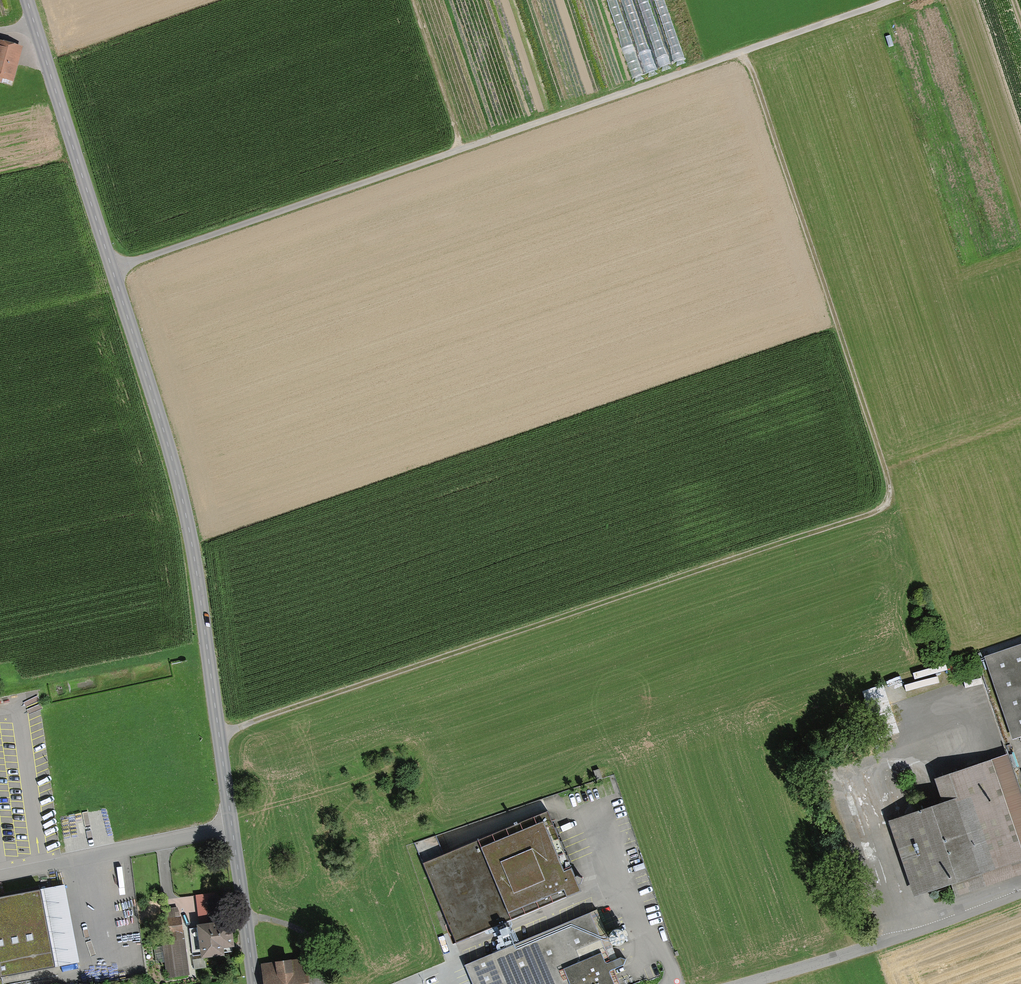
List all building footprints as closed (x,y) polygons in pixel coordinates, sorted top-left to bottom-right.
[(0,38),(0,75),(11,78),(20,44),(0,38)] [(987,658),(1015,738),(1020,736),(1020,647),(987,658)] [(883,687),(863,693),(879,741),(899,734),(883,687)] [(893,822),(917,893),(1020,858),(1020,798),(1008,758),(954,776),(962,799),(893,822)] [(549,809),(426,860),(458,936),(581,885),(549,809)] [(56,967),(43,890),(0,897),(0,977),(56,967)] [(214,893),(196,895),(202,952),(226,949),(225,941),(236,940),(234,914),(216,916),(214,893)] [(465,961),(474,983),(622,983),(591,909),(465,961)] [(181,923),(161,925),(167,972),(186,970),(181,923)] [(262,963),(265,983),(310,983),(306,957),(262,963)]
